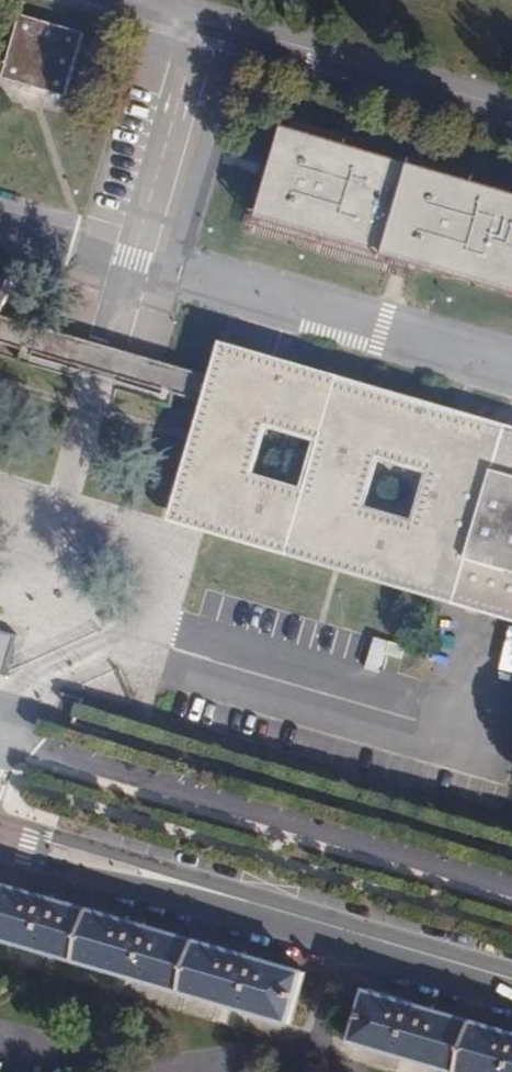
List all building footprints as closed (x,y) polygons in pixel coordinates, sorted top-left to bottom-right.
[(65,96),(83,34),(21,15),(3,78),(65,96)] [(419,264),(511,292),(511,191),(287,124),(260,217),(390,256),(394,242),(422,251),(419,264)] [(2,316),(5,307),(7,301),(12,283),(0,279),(0,323),(2,316)] [(453,416),(292,368),(221,348),(216,366),(214,370),(212,377),(206,397),(204,403),(200,417),(172,516),(206,526),(339,565),(449,597),(511,615),(511,433),(453,416)] [(381,675),(390,641),(337,627),(328,660),(381,675)] [(5,671),(14,633),(0,630),(0,670),(5,671)] [(290,1024),(305,971),(256,957),(142,924),(52,897),(0,882),(0,938),(290,1024)] [(367,990),(352,1042),(455,1071),(511,1071),(511,1033),(430,1009),(367,990)]
